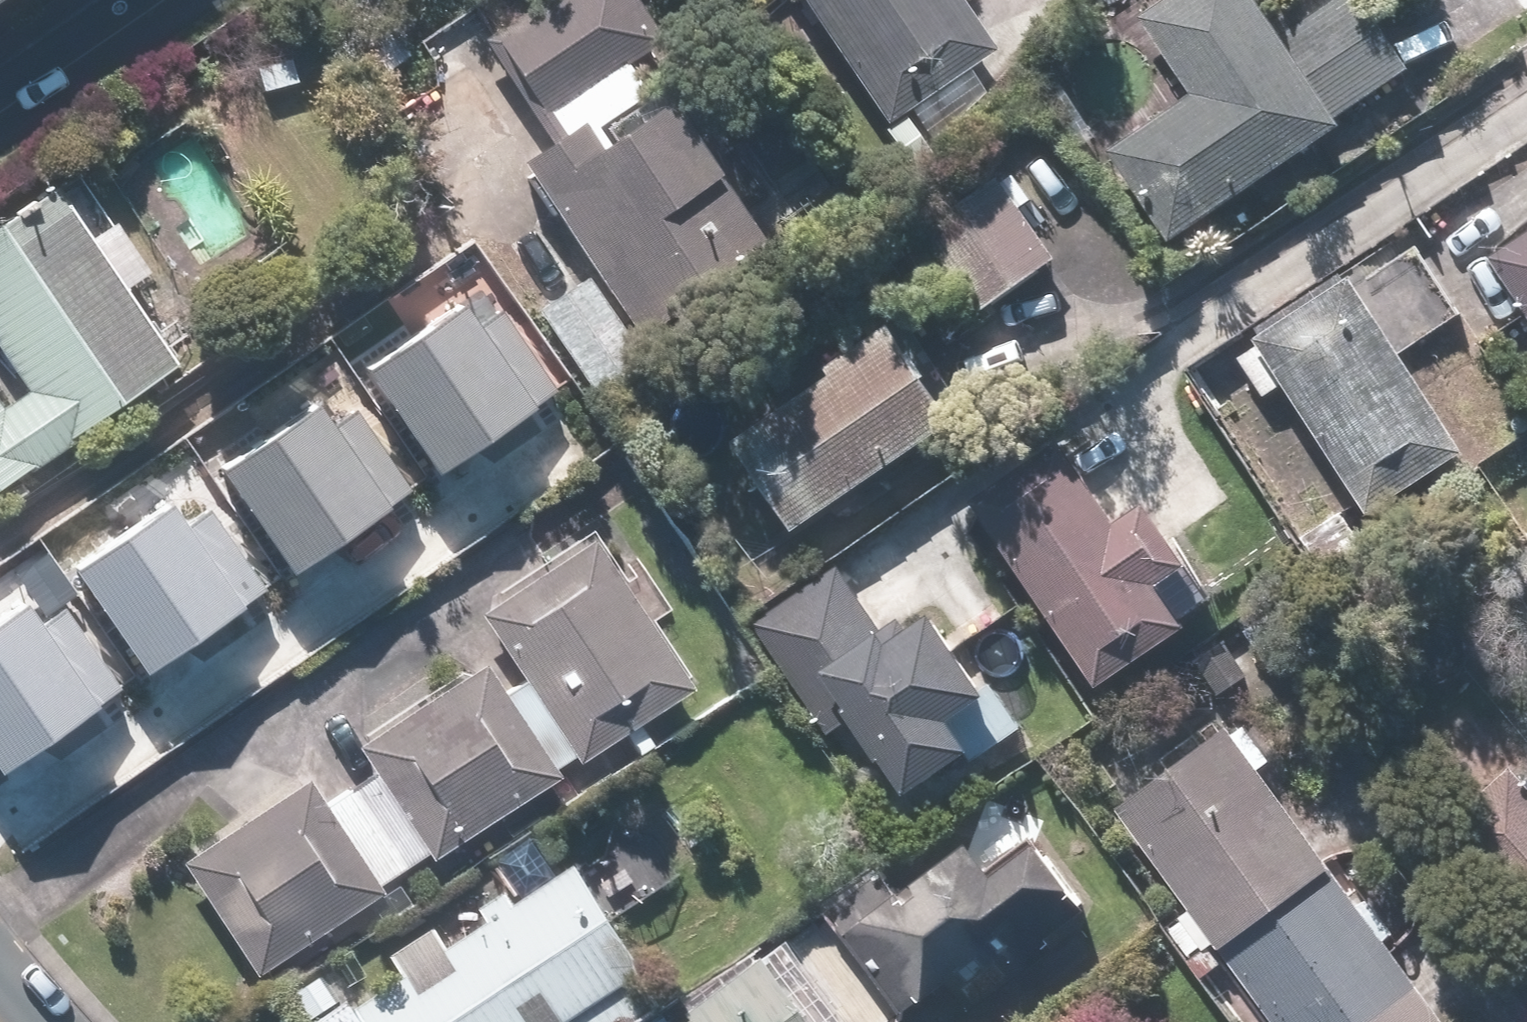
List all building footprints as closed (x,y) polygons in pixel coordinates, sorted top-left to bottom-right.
[(530,159),(655,356),(793,268),(669,73),(648,86),(633,62),(668,40),(643,0),(552,0),(497,35),(562,139),(530,159)] [(893,109),(995,42),(967,0),(821,0),(893,109)] [(1113,146),(1173,240),(1356,123),(1348,110),(1417,66),(1374,0),(1328,0),(1287,26),(1271,0),(1161,0),(1150,7),(1202,88),(1113,146)] [(997,309),(1065,257),(1028,207),(1038,199),(1011,164),(920,233),(960,287),(973,278),(997,309)] [(181,357),(133,291),(157,273),(80,170),(0,229),(0,328),(37,379),(9,400),(0,388),(0,491),(181,357)] [(1267,339),(1241,357),(1271,398),(1292,383),(1384,512),(1475,447),(1410,354),(1471,311),(1407,221),(1258,326),(1267,339)] [(1492,259),(1526,310),(1526,234),(1492,259)] [(586,284),(538,314),(589,394),(637,363),(586,284)] [(355,375),(427,483),(556,398),(498,311),(470,329),(456,309),(355,375)] [(1526,368),(1526,312),(1500,331),(1526,368)] [(900,322),(739,436),(806,531),(967,417),(900,322)] [(210,473),(282,581),(411,496),(353,409),(325,427),(311,406),(210,473)] [(1072,427),(981,496),(1119,677),(1228,593),(1154,496),(1135,510),(1072,427)] [(68,570),(140,678),(269,593),(211,506),(183,524),(169,504),(68,570)] [(509,646),(364,743),(442,857),(567,772),(563,766),(584,752),(589,760),(698,684),(598,539),(554,569),(531,536),(497,560),(512,582),(480,604),(509,646)] [(839,554),(754,611),(836,734),(868,713),(923,796),(988,753),(965,719),(1006,691),(953,611),(912,638),(900,620),(888,627),(839,554)] [(124,694),(66,607),(37,625),(24,604),(0,620),(0,775),(124,694)] [(1279,653),(1256,624),(1209,663),(1232,691),(1279,653)] [(1216,695),(1103,779),(1284,1021),(1458,1021),(1216,695)] [(1513,755),(1447,822),(1526,902),(1526,769),(1513,755)] [(316,777),(188,861),(262,974),(390,890),(316,777)] [(883,860),(829,901),(910,1009),(963,969),(981,993),(1018,964),(1014,959),(1094,898),(1044,832),(1001,864),(980,836),(907,892),(883,860)] [(320,1021),(570,1021),(571,1021),(651,1021),(669,1010),(647,978),(662,968),(588,863),(526,906),(516,891),(484,913),(492,925),(459,949),(443,927),(400,957),(413,974),(359,1012),(333,975),(304,995),(322,1020),(320,1021)] [(701,1021),(700,1021),(829,1021),(776,948),(692,1009),(701,1021)]
